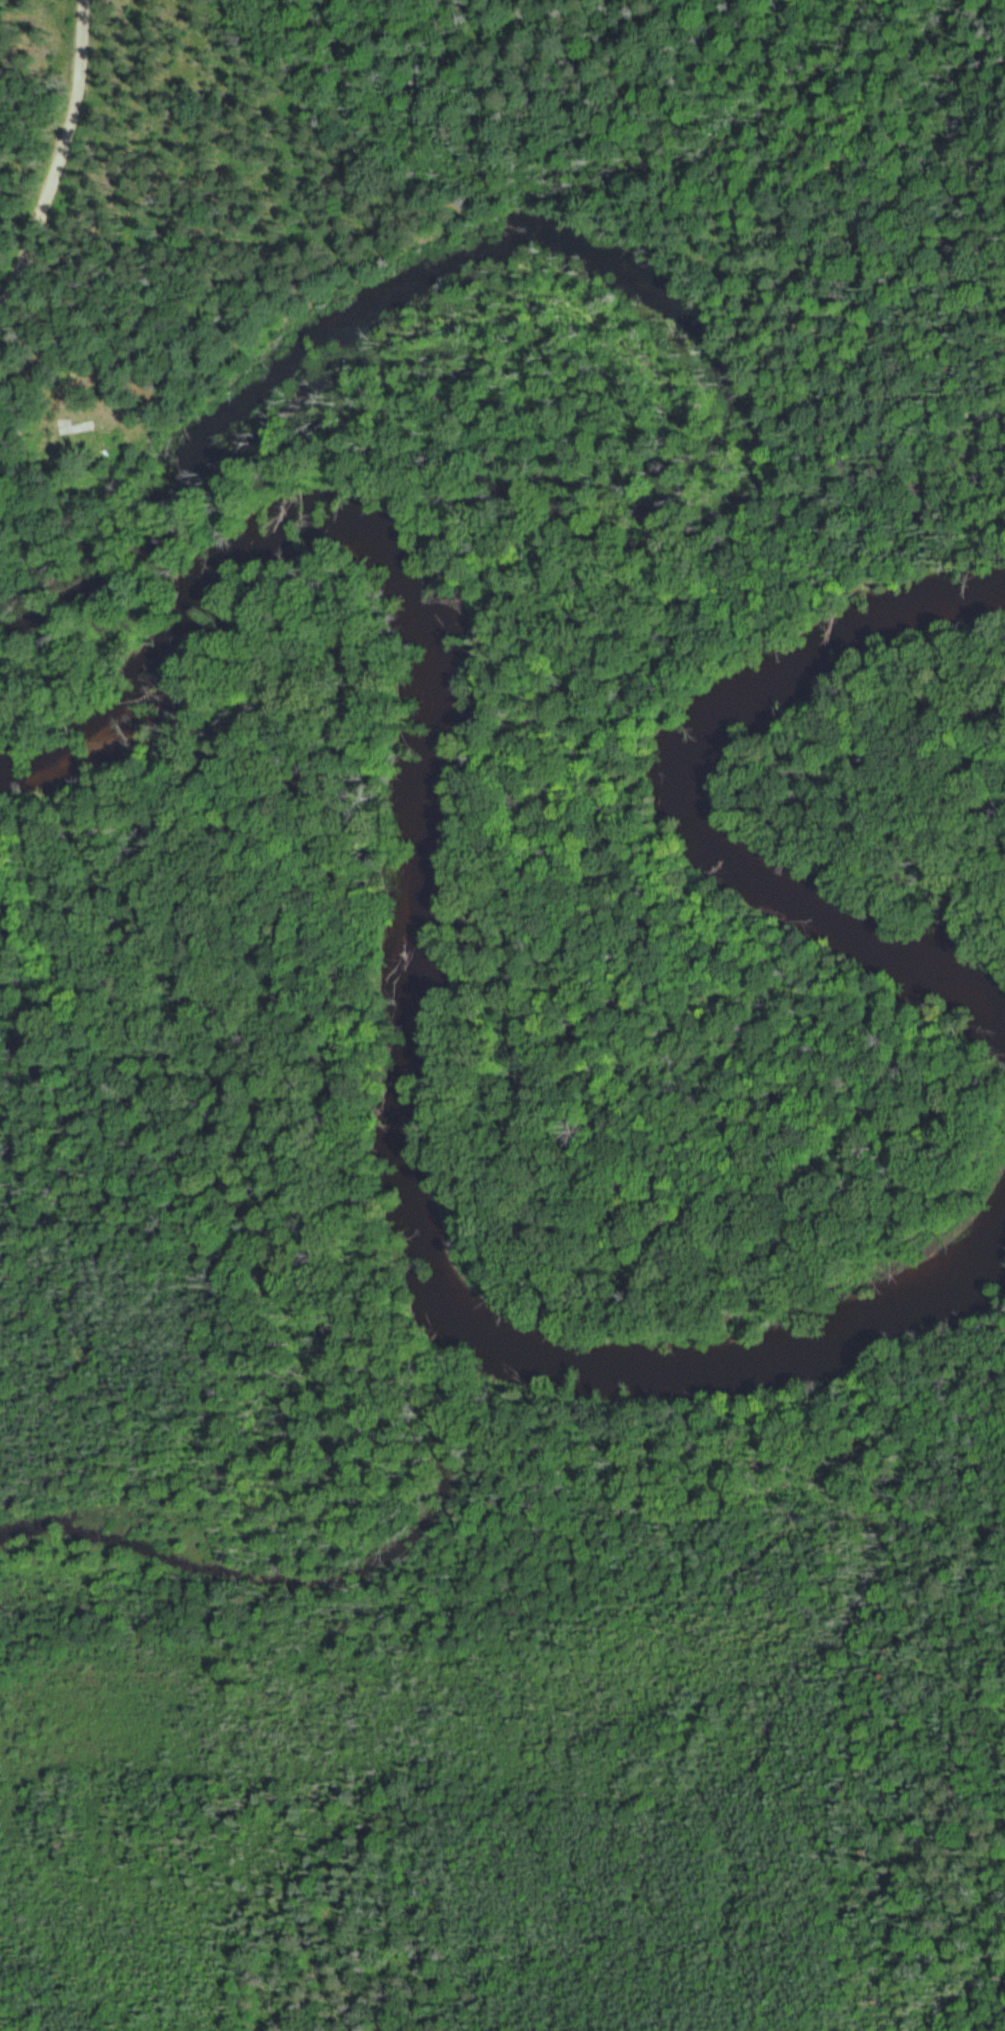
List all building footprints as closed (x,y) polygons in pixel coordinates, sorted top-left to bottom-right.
[(72,424),(70,416),(55,420),(60,437),(93,427),(90,419),(72,424)]
